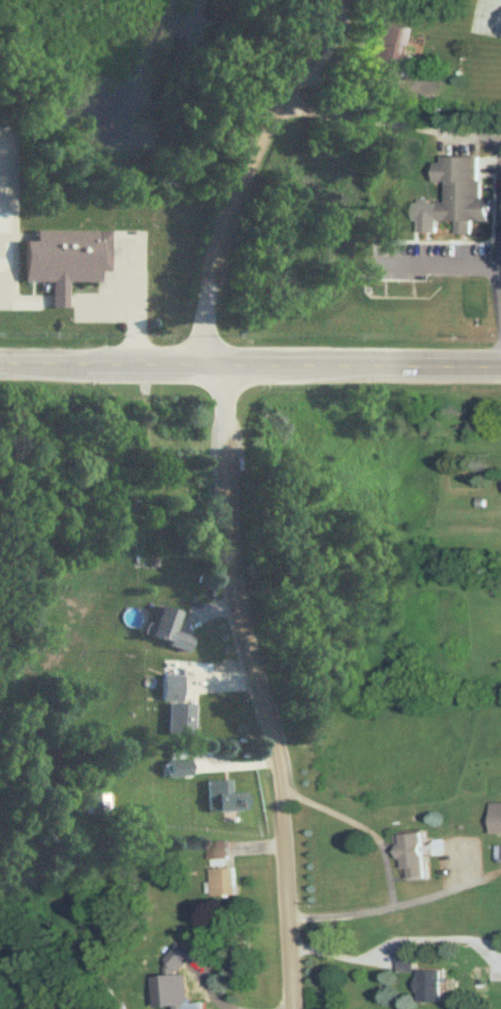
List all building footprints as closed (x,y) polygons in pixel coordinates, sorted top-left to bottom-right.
[(404,54),(409,28),(380,23),(372,70),(408,77),(412,56),(404,54)] [(479,157),(440,157),(440,164),(430,164),(430,184),(445,184),(445,204),(439,204),(439,222),(456,222),(456,235),(472,235),(472,221),(491,221),(490,199),(479,199),(479,157)] [(112,233),(36,232),(36,243),(23,243),(22,283),(53,283),(53,309),(69,310),(70,284),(103,284),(103,274),(112,274),(112,233)] [(183,612),(158,605),(148,640),(191,652),(195,638),(177,633),(183,612)] [(183,703),(184,676),(164,675),(163,702),(169,702),(167,735),(195,736),(196,704),(183,703)] [(167,777),(194,777),(194,760),(167,760),(167,777)] [(249,812),(249,793),(207,793),(207,812),(249,812)] [(110,817),(110,795),(84,795),(84,817),(110,817)] [(500,834),(500,803),(489,803),(489,834),(500,834)] [(432,879),(430,833),(405,834),(407,870),(412,870),(412,880),(432,879)] [(234,842),(214,842),(214,861),(234,861),(234,842)] [(215,896),(241,896),(241,870),(215,870),(215,896)] [(182,994),(205,992),(202,944),(179,946),(182,994)] [(420,945),(400,945),(400,965),(420,965),(420,945)] [(450,1004),(450,971),(426,971),(426,1004),(450,1004)]
